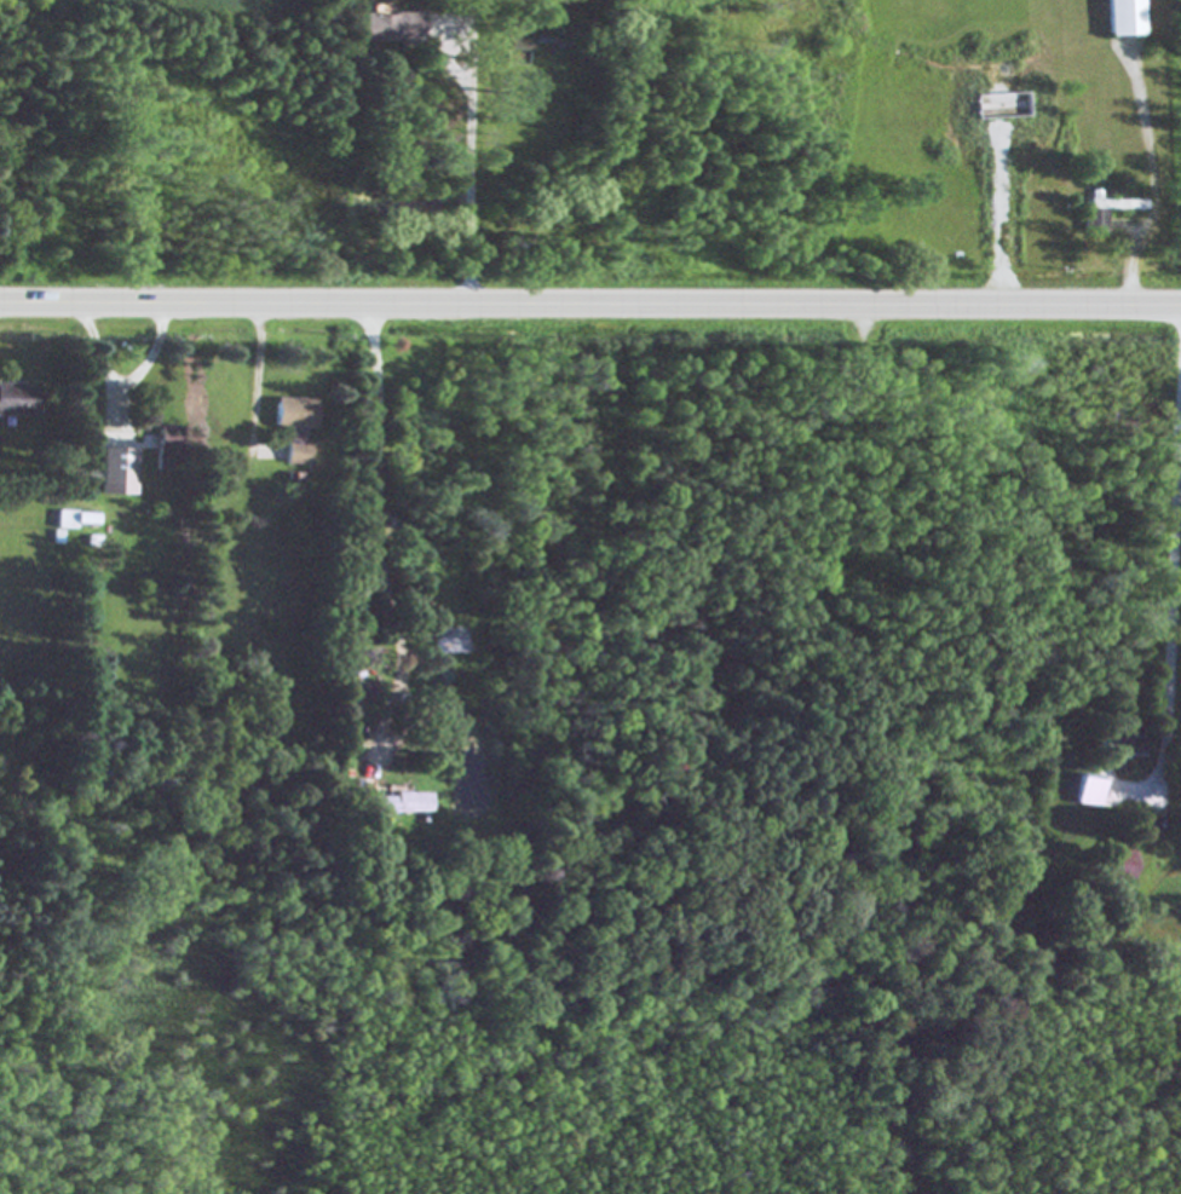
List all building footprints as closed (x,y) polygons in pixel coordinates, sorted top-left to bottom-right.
[(1109,37),(1142,36),(1141,0),(1108,0),(1109,37)] [(359,14),(358,41),(399,42),(399,44),(421,44),(421,15),(359,14)] [(507,51),(529,52),(529,39),(507,38),(507,51)] [(977,119),(1028,118),(1028,94),(977,95),(977,119)] [(1106,211),(1147,211),(1147,201),(1090,200),(1090,211),(1084,211),(1084,233),(1106,233),(1106,211)] [(37,384),(0,384),(0,417),(37,417),(37,384)] [(308,466),(308,444),(301,444),(301,429),(312,429),(312,400),(274,399),(273,429),(286,429),(286,465),(308,466)] [(178,427),(158,427),(157,471),(176,472),(178,427)] [(134,450),(100,450),(99,495),(133,496),(134,450)] [(75,531),(75,526),(95,526),(96,514),(56,513),(56,530),(75,531)] [(354,699),(374,698),(373,684),(353,684),(354,699)] [(1141,738),(1126,738),(1126,731),(1100,730),(1099,764),(1112,765),(1113,758),(1141,759),(1141,738)] [(1102,778),(1079,776),(1076,806),(1099,808),(1102,778)] [(358,789),(368,790),(368,782),(345,780),(344,793),(357,794),(358,789)] [(376,816),(430,817),(431,795),(396,794),(396,799),(376,798),(376,816)] [(1103,881),(1130,883),(1132,851),(1105,850),(1103,881)]
